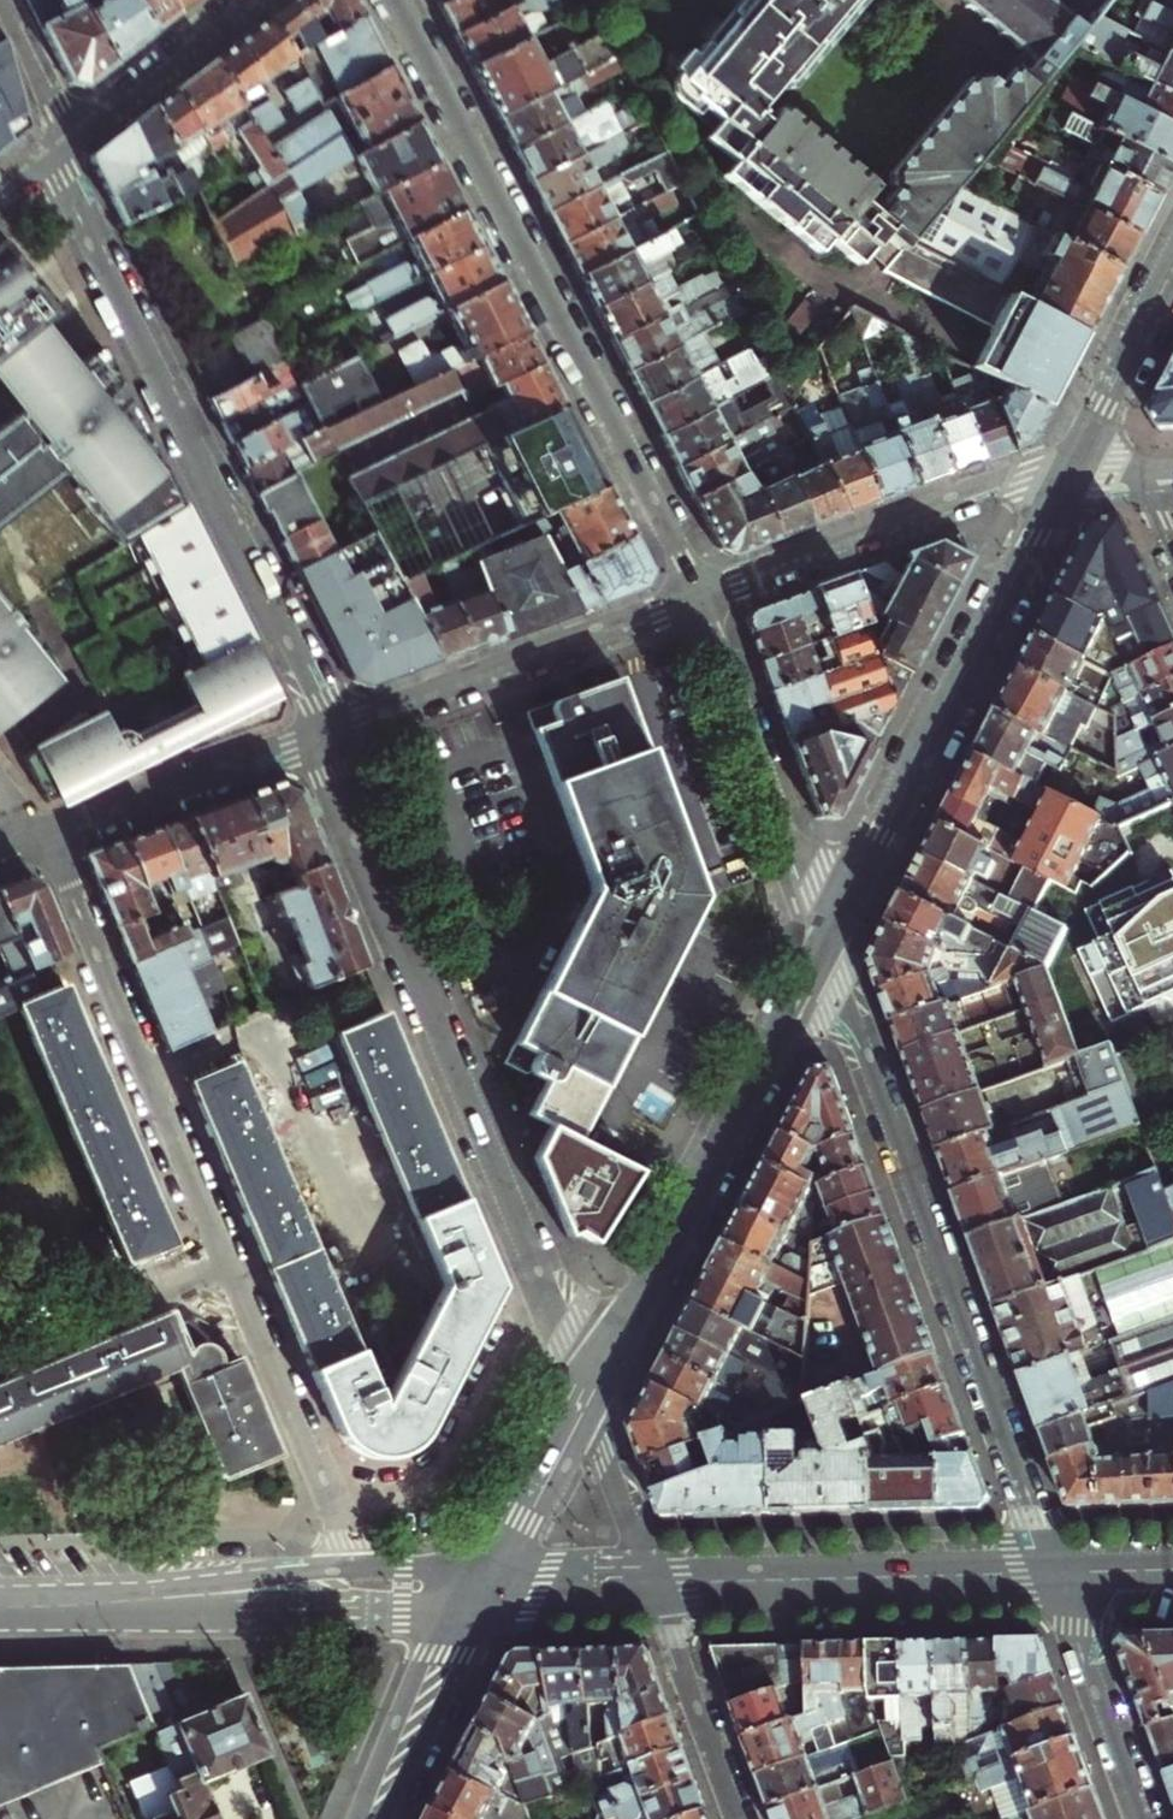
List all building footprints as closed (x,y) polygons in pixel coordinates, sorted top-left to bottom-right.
[(113,66),(79,0),(26,0),(69,86),(83,89),(96,79),(113,66)] [(153,35),(131,0),(79,0),(113,66),(135,49),(153,35)] [(180,14),(171,0),(131,0),(153,35),(167,24),(180,14)] [(198,0),(171,0),(180,14),(191,5),(198,0)] [(272,16),(286,41),(294,36),(299,45),(291,49),(294,55),(330,35),(327,29),(320,16),(312,0),(293,0),(290,2),(272,16)] [(320,16),(331,8),(342,28),(365,16),(356,0),(312,0),(320,16)] [(439,6),(447,21),(454,36),(514,7),(511,0),(451,0),(439,6)] [(454,36),(463,53),(471,70),(529,40),(549,30),(542,14),(567,1),(566,0),(527,0),(514,7),(454,36)] [(891,175),(891,186),(894,188),(884,201),(870,189),(873,186),(778,108),(766,122),(755,112),(776,87),(779,89),(788,88),(861,0),(750,0),(748,3),(745,0),(740,0),(729,14),(692,60),(684,53),(671,69),(679,76),(675,81),(669,88),(668,90),(668,91),(668,94),(668,95),(712,132),(707,139),(735,164),(723,177),(819,258),(830,244),(860,268),(872,255),(887,268),(882,274),(992,332),(991,336),(982,352),(972,372),(977,374),(983,378),(996,384),(1004,389),(1047,411),(1057,392),(1059,388),(1086,335),(1028,304),(908,244),(955,186),(1071,45),(1095,17),(1109,0),(1046,0),(1045,0),(963,0),(966,3),(965,4),(968,7),(969,5),(984,18),(983,19),(985,22),(987,20),(999,31),(998,32),(1002,35),(1004,33),(1017,44),(1015,47),(1018,49),(1020,47),(1035,60),(1022,76),(1013,68),(996,88),(984,77),(970,79),(891,175)] [(1172,57),(1172,16),(1152,6),(1141,0),(1109,0),(1136,14),(1139,9),(1145,12),(1132,36),(1164,53),(1172,57)] [(1152,6),(1172,16),(1172,0),(1155,0),(1152,6)] [(250,33),(247,36),(273,77),(276,75),(288,65),(289,72),(293,78),(282,85),(285,91),(306,76),(302,70),(294,55),(291,49),(286,41),(272,16),(262,24),(250,33)] [(379,45),(365,16),(342,28),(335,32),(330,35),(294,55),(302,70),(320,61),(336,94),(390,67),(379,45)] [(1172,97),(1172,57),(1164,53),(1156,71),(1117,50),(1126,33),(1095,17),(1071,45),(1092,56),(1105,63),(1128,75),(1172,97)] [(332,26),(327,29),(330,35),(335,32),(332,26)] [(529,40),(471,70),(486,100),(497,120),(621,57),(609,31),(572,50),(569,46),(539,61),(529,40)] [(226,52),(214,62),(248,117),(270,101),(267,96),(256,104),(254,100),(248,97),(273,77),(247,36),(226,52)] [(0,43),(0,151),(28,128),(7,42),(6,40),(0,43)] [(1172,129),(1172,97),(1128,75),(1120,91),(1112,87),(1111,81),(1099,74),(1105,63),(1092,56),(1086,68),(1087,69),(1085,73),(1076,69),(1072,77),(1172,129)] [(621,57),(497,120),(505,136),(513,151),(585,115),(575,96),(628,69),(621,57)] [(194,77),(175,92),(217,161),(226,175),(213,183),(198,193),(212,222),(284,174),(269,150),(265,144),(261,137),(248,117),(214,62),(194,77)] [(390,67),(336,94),(334,95),(348,123),(404,94),(399,84),(390,67)] [(1072,77),(1061,71),(1056,81),(1070,88),(1069,90),(1085,99),(1083,102),(1088,104),(1080,121),(1171,169),(1172,165),(1172,129),(1072,77)] [(306,76),(285,91),(291,100),(298,112),(318,98),(306,76)] [(165,100),(154,108),(197,191),(198,193),(213,183),(205,169),(217,161),(175,92),(165,100)] [(404,94),(348,123),(363,152),(419,123),(413,112),(404,94)] [(277,112),(270,101),(248,117),(261,137),(266,133),(283,122),(277,112)] [(585,115),(513,151),(520,165),(529,183),(623,134),(612,114),(607,104),(585,115)] [(1164,182),(1171,169),(1080,121),(1050,106),(1042,122),(1089,146),(1083,158),(1157,197),(1164,182)] [(142,117),(129,128),(158,185),(146,187),(144,184),(134,189),(132,187),(110,198),(124,227),(197,191),(154,108),(142,117)] [(307,124),(323,148),(340,137),(338,134),(335,129),(333,123),(326,111),(317,117),(307,124)] [(338,120),(333,123),(335,129),(341,126),(338,120)] [(419,123),(363,152),(352,157),(374,196),(440,163),(432,149),(419,123)] [(289,136),(305,160),(323,148),(307,124),(299,130),(289,136)] [(109,143),(90,158),(110,198),(132,187),(134,189),(144,184),(146,187),(158,185),(129,128),(109,143)] [(266,133),(261,137),(265,144),(271,141),(266,133)] [(623,134),(529,183),(538,200),(545,214),(596,188),(586,168),(590,166),(599,168),(609,163),(611,157),(625,150),(628,142),(624,134),(623,134)] [(279,143),(269,150),(284,174),(305,160),(289,136),(279,143)] [(352,157),(340,137),(323,148),(305,160),(284,174),(212,222),(235,266),(319,224),(299,190),(352,157)] [(1149,212),(1157,197),(1083,158),(1069,183),(1040,168),(1036,175),(1020,166),(1015,176),(1136,238),(1149,212)] [(440,163),(374,196),(359,204),(369,225),(341,239),(354,265),(406,240),(464,211),(453,189),(440,163)] [(596,188),(545,214),(553,231),(562,246),(633,209),(623,189),(638,182),(644,174),(640,165),(596,188)] [(1129,251),(1136,238),(1015,176),(1005,170),(1001,178),(1013,184),(1010,190),(1023,196),(1025,192),(1035,197),(1033,201),(1035,207),(1027,223),(1061,240),(1119,270),(1129,251)] [(699,216),(684,184),(644,204),(648,211),(673,198),(685,223),(699,216)] [(1110,289),(1119,270),(1061,240),(1027,223),(955,186),(908,244),(1028,304),(1086,335),(1091,325),(1110,289)] [(633,209),(562,246),(570,263),(579,279),(649,242),(633,209)] [(464,211),(406,240),(417,263),(412,265),(410,263),(407,261),(348,291),(357,308),(423,274),(482,245),(475,232),(464,211)] [(699,216),(685,223),(681,225),(697,257),(715,247),(699,216)] [(649,242),(579,279),(586,295),(594,310),(663,274),(669,271),(662,257),(668,254),(666,249),(675,245),(668,232),(649,242)] [(482,245),(423,274),(435,300),(430,303),(429,300),(425,298),(383,318),(392,337),(444,310),(501,282),(493,266),(482,245)] [(10,413),(63,480),(118,551),(135,540),(181,512),(174,498),(127,404),(98,345),(90,351),(75,363),(48,329),(54,324),(10,267),(16,262),(4,247),(0,250),(0,400),(10,413)] [(663,274),(594,310),(603,326),(610,341),(679,306),(706,292),(701,284),(696,282),(682,289),(674,287),(670,289),(663,274)] [(514,308),(501,282),(444,310),(463,349),(457,352),(455,348),(451,347),(450,348),(421,361),(414,346),(410,345),(397,352),(410,380),(404,380),(404,390),(425,380),(449,369),(527,333),(514,308)] [(830,308),(811,292),(783,328),(801,343),(830,308)] [(679,306),(610,341),(619,357),(626,373),(702,334),(746,311),(738,295),(687,321),(679,306)] [(852,309),(849,312),(860,341),(891,329),(852,309)] [(843,314),(837,310),(832,316),(837,321),(843,314)] [(288,362),(264,313),(229,328),(254,379),(258,377),(288,362)] [(896,332),(912,375),(949,476),(968,469),(980,465),(961,414),(955,398),(938,404),(915,342),(896,332)] [(527,333),(449,369),(459,390),(464,399),(500,382),(542,363),(536,352),(527,333)] [(702,334),(626,373),(635,389),(643,404),(714,367),(718,365),(702,334)] [(714,367),(643,404),(651,420),(659,435),(730,398),(762,382),(776,374),(766,354),(752,360),(748,350),(723,363),(730,377),(721,382),(714,367)] [(356,355),(298,383),(301,389),(309,404),(316,418),(321,428),(345,417),(369,406),(379,402),(374,392),(385,386),(378,372),(367,377),(356,355)] [(955,398),(961,414),(977,408),(966,379),(977,374),(972,372),(939,355),(955,398)] [(546,370),(542,363),(500,382),(504,390),(507,396),(488,405),(491,409),(495,419),(503,435),(564,406),(555,389),(546,370)] [(851,378),(871,371),(868,364),(849,371),(851,378)] [(449,369),(425,380),(435,401),(447,396),(459,390),(449,369)] [(837,400),(840,409),(876,503),(898,495),(915,488),(889,420),(885,409),(871,371),(851,378),(856,392),(837,400)] [(730,398),(659,435),(667,451),(675,468),(773,417),(792,407),(776,374),(762,382),(769,395),(737,411),(730,398)] [(983,378),(977,374),(966,379),(977,408),(961,414),(980,465),(1000,457),(1012,453),(994,406),(990,395),(983,378)] [(1171,377),(1161,396),(1172,396),(1172,374),(1171,377)] [(258,377),(254,379),(211,401),(216,412),(221,422),(298,383),(295,376),(287,379),(285,375),(263,387),(258,377)] [(906,413),(889,420),(915,488),(935,481),(949,476),(912,375),(894,381),(902,403),(906,413)] [(425,380),(402,391),(412,412),(423,407),(435,401),(425,380)] [(298,383),(221,422),(227,433),(232,444),(280,419),(275,409),(297,398),(294,392),(301,389),(298,383)] [(1004,389),(994,406),(1012,453),(1029,446),(1039,427),(1047,411),(1004,389)] [(412,412),(402,391),(393,395),(403,416),(412,412)] [(403,416),(393,395),(379,402),(369,406),(379,427),(391,421),(403,416)] [(1161,396),(1156,406),(1151,417),(1160,432),(1172,431),(1172,396),(1161,396)] [(885,409),(889,420),(906,413),(902,403),(885,409)] [(280,419),(232,444),(239,457),(244,468),(284,449),(275,432),(285,427),(291,431),(316,418),(309,404),(280,419)] [(369,406),(345,417),(355,438),(368,432),(379,427),(369,406)] [(586,449),(564,406),(503,435),(484,443),(524,523),(606,486),(586,449)] [(484,443),(503,435),(495,419),(491,409),(481,413),(471,418),(483,444),(484,443)] [(796,414),(807,439),(810,445),(819,463),(844,515),(866,507),(876,503),(840,409),(806,422),(805,419),(806,417),(803,411),(796,414)] [(50,489),(63,480),(10,413),(0,421),(0,528),(50,489)] [(345,417),(321,428),(322,429),(332,449),(344,444),(355,438),(345,417)] [(773,417),(675,468),(683,483),(691,499),(744,471),(764,461),(755,443),(774,434),(771,427),(777,424),(773,417)] [(462,453),(483,444),(471,418),(461,423),(450,428),(462,453)] [(442,463),(462,453),(450,428),(440,432),(430,437),(442,463)] [(332,449),(322,429),(298,441),(310,465),(334,453),(332,449)] [(421,473),(442,463),(430,437),(420,442),(409,447),(421,473)] [(807,439),(776,455),(811,527),(834,519),(844,515),(819,463),(799,474),(796,469),(800,463),(795,452),(810,445),(807,439)] [(284,449),(244,468),(250,480),(256,492),(292,474),(283,457),(292,452),(289,446),(284,449)] [(401,482),(421,473),(409,447),(399,452),(389,456),(401,482)] [(776,455),(764,461),(744,471),(749,482),(752,488),(777,539),(800,531),(811,527),(776,455)] [(379,492),(401,482),(389,456),(378,462),(367,467),(379,492)] [(358,502),(379,492),(367,467),(357,472),(346,477),(358,502)] [(744,471),(691,499),(708,532),(717,549),(733,556),(777,539),(752,488),(736,496),(732,491),(749,482),(744,471)] [(292,474),(256,492),(257,493),(255,494),(263,512),(266,511),(272,523),(282,543),(280,544),(289,562),(291,561),(296,572),(335,552),(295,472),(292,474)] [(619,513),(606,486),(524,523),(519,526),(525,540),(541,535),(560,572),(632,538),(619,513)] [(190,529),(181,512),(135,540),(150,569),(198,545),(190,529)] [(1085,547),(1058,600),(1104,624),(1114,604),(1131,613),(1160,599),(1154,585),(1126,524),(1097,524),(1085,547)] [(398,678),(439,663),(398,581),(374,532),(335,552),(296,572),(352,683),(369,688),(398,678)] [(908,559),(957,584),(965,568),(970,559),(961,534),(906,555),(908,559)] [(545,624),(580,611),(560,572),(541,535),(525,540),(481,557),(479,551),(472,554),(479,573),(503,639),(545,624)] [(643,560),(632,538),(560,572),(580,611),(615,598),(644,588),(650,573),(643,560)] [(207,564),(198,545),(150,569),(167,603),(215,580),(207,564)] [(491,644),(503,639),(479,573),(463,579),(454,555),(439,563),(447,585),(471,651),(491,644)] [(887,583),(943,611),(952,594),(957,584),(908,559),(906,555),(863,571),(887,583)] [(460,655),(471,651),(447,585),(432,590),(427,595),(419,572),(398,581),(439,663),(460,655)] [(829,583),(811,590),(818,609),(828,636),(866,622),(861,607),(852,581),(850,575),(829,583)] [(224,598),(215,580),(167,603),(184,636),(231,613),(224,598)] [(887,620),(928,641),(937,622),(943,611),(887,583),(881,596),(852,581),(861,607),(887,620)] [(748,628),(750,633),(797,617),(812,611),(818,609),(811,590),(790,598),(750,613),(746,621),(748,628)] [(1102,636),(1118,644),(1116,678),(1172,652),(1172,627),(1171,623),(1160,599),(1131,613),(1114,604),(1104,624),(1108,626),(1102,636)] [(1108,626),(1104,624),(1058,600),(1048,618),(1039,637),(1116,678),(1118,644),(1102,636),(1108,626)] [(54,681),(31,651),(37,647),(0,601),(0,724),(54,681)] [(755,648),(760,661),(807,644),(820,639),(828,636),(818,609),(812,611),(817,624),(805,629),(806,633),(803,634),(797,617),(750,633),(755,648)] [(241,633),(231,613),(184,636),(200,669),(248,645),(241,633)] [(878,653),(912,671),(922,652),(928,641),(887,620),(880,632),(872,636),(878,653)] [(872,636),(866,622),(828,636),(840,667),(859,719),(856,720),(879,736),(889,716),(896,703),(878,653),(872,636)] [(768,681),(772,692),(840,667),(828,636),(820,639),(827,658),(814,662),(807,644),(760,661),(768,681)] [(1116,678),(1039,637),(1031,651),(1021,670),(1099,710),(1100,711),(1116,678)] [(278,706),(248,645),(200,669),(177,680),(191,708),(128,739),(125,736),(121,734),(116,733),(112,734),(103,716),(88,723),(81,714),(23,760),(31,775),(42,797),(46,802),(62,797),(64,801),(85,790),(99,783),(153,764),(150,757),(176,744),(181,754),(186,752),(271,722),(278,706)] [(1116,678),(1100,711),(1108,715),(1172,685),(1172,652),(1116,678)] [(878,653),(896,703),(906,683),(912,671),(878,653)] [(114,659),(84,672),(95,694),(123,680),(114,659)] [(791,745),(856,720),(859,719),(840,667),(772,692),(781,718),(791,745)] [(1088,732),(1099,710),(1021,670),(1010,692),(999,714),(1072,751),(1083,729),(1088,732)] [(550,1129),(578,1144),(692,927),(702,906),(622,680),(526,718),(591,897),(517,1050),(507,1071),(528,1082),(531,1076),(547,1085),(529,1119),(550,1129)] [(1108,715),(1119,721),(1119,743),(1143,732),(1159,725),(1172,718),(1172,685),(1108,715)] [(1070,764),(1076,753),(1072,751),(999,714),(993,724),(988,735),(1051,767),(1065,774),(1068,769),(1070,770),(1070,769),(1069,768),(1070,765),(1070,764)] [(1159,725),(1166,741),(1150,748),(1143,732),(1119,743),(1120,775),(1120,779),(1142,769),(1172,755),(1172,718),(1159,725)] [(856,720),(791,745),(818,819),(836,820),(857,778),(879,736),(856,720)] [(1040,788),(1051,767),(988,735),(982,746),(977,757),(1040,788)] [(1142,769),(1153,792),(1122,807),(1123,830),(1124,829),(1172,807),(1172,755),(1142,769)] [(1040,788),(977,757),(967,775),(955,799),(986,814),(997,791),(1043,814),(1026,846),(1016,865),(1053,884),(1068,892),(1104,821),(1096,817),(1040,788)] [(189,820),(214,878),(214,880),(267,861),(268,865),(277,868),(282,883),(275,885),(278,895),(267,900),(280,937),(292,933),(297,943),(285,947),(302,994),(366,970),(352,934),(328,869),(301,799),(282,785),(217,809),(201,816),(189,820)] [(948,812),(941,826),(1016,865),(1026,846),(1022,844),(1017,854),(1011,851),(1006,853),(1002,851),(1009,837),(999,832),(1002,826),(992,821),(986,814),(955,799),(948,812)] [(1123,830),(1122,807),(1120,808),(1104,800),(1096,817),(1104,821),(1123,830)] [(162,830),(187,890),(214,878),(189,820),(175,825),(162,830)] [(1053,884),(1016,865),(941,826),(933,842),(924,858),(982,888),(1036,917),(1053,884)] [(152,904),(173,896),(187,890),(162,830),(144,836),(125,844),(152,904)] [(88,857),(117,928),(156,912),(155,910),(176,902),(173,896),(152,904),(125,844),(108,849),(88,857)] [(1106,879),(1129,859),(1114,846),(1093,871),(1106,879)] [(914,877),(904,897),(972,931),(981,912),(1011,927),(1017,927),(1006,949),(1048,971),(1068,933),(1036,917),(998,897),(982,888),(924,858),(914,877)] [(1172,871),(1087,910),(1101,939),(1082,948),(1118,1026),(1172,1001),(1172,873),(1172,871)] [(1094,879),(1090,887),(1095,889),(1102,883),(1094,879)] [(0,889),(0,901),(30,972),(52,963),(67,957),(60,939),(40,888),(23,881),(18,882),(0,889)] [(891,922),(889,926),(951,958),(987,960),(995,944),(972,931),(904,897),(897,910),(891,922)] [(9,981),(0,986),(0,1016),(19,1007),(39,997),(29,972),(30,972),(0,901),(0,960),(9,981)] [(117,928),(132,966),(191,941),(189,936),(176,902),(155,910),(156,912),(117,928)] [(881,995),(948,974),(980,975),(982,984),(986,993),(1003,987),(1048,971),(1006,949),(995,944),(987,960),(951,958),(889,926),(880,943),(870,963),(881,995)] [(138,981),(143,992),(216,963),(202,930),(189,936),(191,941),(132,966),(138,981)] [(58,977),(52,963),(30,972),(29,972),(39,997),(63,988),(58,977)] [(149,1007),(155,1021),(198,1004),(195,998),(224,986),(216,963),(143,992),(149,1007)] [(1058,1000),(1048,971),(1003,987),(1013,1016),(1023,1012),(1058,1000)] [(982,984),(951,984),(948,974),(881,995),(887,1011),(893,1027),(960,1003),(986,993),(982,984)] [(980,975),(948,974),(951,984),(982,984),(980,975)] [(162,1040),(168,1053),(213,1033),(203,1010),(214,1005),(211,996),(226,990),(224,986),(195,998),(198,1004),(155,1021),(162,1040)] [(74,1013),(63,988),(39,997),(19,1007),(126,1263),(172,1245),(135,1159),(108,1095),(91,1053),(74,1013)] [(1080,1058),(1058,1000),(1023,1012),(1045,1071),(1080,1058)] [(960,1003),(893,1027),(898,1041),(903,1056),(961,1035),(970,1032),(960,1003)] [(234,1064),(187,1084),(206,1127),(242,1210),(313,1375),(330,1416),(341,1436),(354,1451),(373,1460),(383,1461),(392,1461),(408,1454),(417,1448),(429,1433),(449,1392),(479,1332),(485,1318),(500,1289),(484,1251),(436,1139),(399,1051),(383,1014),(360,1023),(362,1026),(338,1036),(340,1042),(422,1236),(443,1288),(380,1405),(234,1064)] [(982,1094),(961,1035),(903,1056),(910,1076),(920,1103),(925,1115),(982,1094)] [(1055,1113),(1127,1087),(1117,1060),(1113,1046),(1080,1058),(1045,1071),(1024,1079),(1032,1101),(1000,1112),(998,1118),(991,1120),(989,1114),(995,1112),(993,1107),(987,1109),(982,1094),(925,1115),(932,1134),(939,1154),(990,1136),(1055,1113)] [(1117,1060),(1127,1087),(1133,1105),(1153,1096),(1135,1052),(1117,1060)] [(799,1103),(783,1134),(817,1152),(823,1150),(856,1138),(832,1071),(816,1070),(799,1103)] [(1046,1163),(1141,1128),(1133,1105),(1127,1087),(1055,1113),(1064,1138),(1048,1143),(1046,1138),(1012,1150),(1015,1159),(1000,1164),(990,1136),(939,1154),(949,1181),(955,1197),(1046,1163)] [(631,1179),(578,1144),(550,1129),(532,1163),(547,1197),(563,1237),(573,1233),(580,1237),(590,1243),(631,1179)] [(817,1152),(783,1134),(774,1150),(766,1166),(803,1185),(816,1157),(817,1152)] [(856,1138),(823,1150),(834,1183),(868,1171),(862,1155),(856,1138)] [(971,1242),(1064,1208),(1046,1163),(955,1197),(963,1221),(971,1242)] [(809,1189),(803,1185),(766,1166),(756,1186),(742,1212),(812,1248),(812,1240),(813,1219),(815,1192),(809,1189)] [(868,1171),(834,1183),(815,1190),(815,1192),(813,1219),(833,1212),(877,1195),(873,1183),(868,1171)] [(1172,1244),(1172,1213),(1167,1196),(1158,1172),(1064,1208),(971,1242),(976,1256),(992,1301),(996,1310),(1172,1244)] [(877,1195),(833,1212),(836,1221),(826,1224),(820,1233),(825,1244),(887,1221),(882,1208),(877,1195)] [(812,1248),(742,1212),(734,1229),(725,1246),(810,1288),(812,1249),(812,1248)] [(850,1390),(937,1357),(915,1297),(887,1221),(825,1244),(820,1246),(812,1249),(810,1288),(808,1327),(806,1363),(804,1396),(804,1408),(850,1390)] [(1172,1321),(1172,1244),(996,1310),(1004,1332),(1016,1365),(1020,1377),(1172,1321)] [(810,1288),(725,1246),(717,1262),(709,1277),(757,1301),(766,1285),(795,1301),(787,1316),(808,1327),(810,1288)] [(757,1301),(709,1277),(701,1292),(693,1308),(806,1363),(808,1327),(787,1316),(757,1301)] [(806,1363),(693,1308),(687,1320),(680,1332),(747,1367),(769,1378),(804,1396),(806,1363)] [(190,1362),(236,1472),(280,1454),(240,1359),(220,1368),(218,1364),(219,1359),(218,1354),(216,1349),(212,1344),(208,1340),(202,1334),(196,1329),(190,1325),(180,1321),(174,1319),(0,1391),(0,1441),(190,1362)] [(1033,1413),(1041,1434),(1152,1394),(1172,1387),(1172,1321),(1020,1377),(1033,1413)] [(747,1367),(680,1332),(673,1346),(666,1360),(732,1395),(747,1367)] [(850,1390),(860,1419),(861,1421),(870,1418),(864,1400),(889,1391),(896,1408),(948,1388),(943,1372),(937,1357),(850,1390)] [(732,1395),(666,1360),(660,1373),(653,1386),(704,1413),(707,1405),(723,1414),(727,1406),(733,1409),(726,1423),(731,1436),(743,1431),(771,1420),(778,1418),(754,1406),(732,1395)] [(804,1396),(769,1378),(754,1406),(778,1418),(804,1408),(804,1396)] [(704,1413),(653,1386),(647,1397),(641,1408),(691,1434),(698,1420),(703,1423),(707,1415),(704,1413)] [(1152,1394),(1153,1418),(1169,1417),(1172,1417),(1172,1387),(1152,1394)] [(948,1388),(896,1408),(888,1411),(894,1428),(899,1441),(930,1430),(935,1448),(966,1436),(958,1412),(948,1388)] [(771,1420),(774,1517),(798,1516),(830,1515),(873,1514),(872,1453),(869,1446),(850,1452),(840,1426),(860,1419),(850,1390),(804,1408),(778,1418),(771,1420)] [(1128,1423),(1153,1418),(1152,1394),(1041,1434),(1046,1448),(1051,1462),(1086,1449),(1096,1446),(1090,1429),(1101,1425),(1105,1439),(1128,1423)] [(691,1434),(641,1408),(635,1419),(630,1429),(645,1469),(697,1449),(691,1434)] [(870,1418),(861,1421),(869,1446),(872,1453),(873,1514),(895,1514),(907,1514),(906,1462),(882,1463),(882,1456),(888,1447),(882,1432),(894,1428),(888,1411),(870,1418)] [(1153,1429),(1156,1506),(1172,1506),(1172,1451),(1170,1451),(1169,1417),(1153,1418),(1153,1429)] [(1099,1461),(1107,1461),(1119,1447),(1125,1449),(1125,1442),(1129,1437),(1129,1434),(1153,1429),(1153,1418),(1128,1423),(1105,1439),(1096,1446),(1086,1449),(1051,1462),(1061,1489),(1069,1509),(1084,1508),(1100,1508),(1099,1461)] [(744,1455),(731,1455),(726,1455),(727,1518),(752,1517),(774,1517),(771,1420),(743,1431),(744,1455)] [(1156,1506),(1153,1429),(1129,1434),(1129,1437),(1125,1442),(1125,1449),(1125,1460),(1127,1507),(1148,1507),(1156,1506)] [(930,1430),(899,1441),(906,1462),(907,1514),(926,1513),(940,1513),(938,1460),(935,1448),(930,1430)] [(990,1499),(966,1436),(935,1448),(938,1460),(940,1513),(967,1512),(980,1511),(990,1499)] [(725,1438),(708,1445),(712,1456),(716,1469),(718,1475),(712,1477),(701,1481),(656,1499),(664,1519),(723,1518),(727,1518),(726,1455),(731,1455),(725,1438)] [(708,1445),(697,1449),(645,1469),(650,1484),(656,1499),(701,1481),(695,1464),(712,1456),(708,1445)] [(1127,1507),(1125,1460),(1107,1461),(1099,1461),(1100,1508),(1117,1507),(1127,1507)] [(1148,1638),(1137,1638),(1127,1639),(1120,1650),(1133,1686),(1149,1731),(1172,1724),(1172,1706),(1148,1638)] [(1167,1638),(1148,1638),(1172,1706),(1172,1638),(1167,1638)] [(1009,1681),(1013,1691),(1053,1676),(1041,1641),(1022,1642),(998,1643),(998,1681),(1009,1681)] [(969,1725),(967,1643),(959,1644),(935,1645),(937,1715),(939,1757),(957,1750),(957,1725),(969,1725)] [(998,1696),(998,1681),(998,1643),(986,1643),(967,1643),(969,1725),(970,1746),(973,1744),(982,1741),(982,1704),(979,1697),(998,1697),(998,1696)] [(904,1731),(901,1645),(889,1646),(868,1647),(871,1703),(874,1712),(892,1712),(893,1736),(883,1736),(894,1767),(896,1773),(905,1769),(904,1731)] [(937,1715),(935,1645),(922,1645),(901,1645),(904,1731),(922,1731),(922,1715),(937,1715)] [(871,1703),(868,1647),(858,1647),(827,1648),(805,1648),(805,1682),(804,1720),(822,1713),(828,1729),(846,1722),(853,1744),(882,1733),(874,1712),(871,1703)] [(805,1682),(805,1648),(798,1648),(780,1649),(779,1682),(779,1691),(783,1690),(805,1682)] [(779,1682),(780,1649),(751,1650),(709,1651),(721,1682),(728,1701),(779,1682)] [(635,1651),(620,1652),(623,1728),(623,1736),(671,1718),(646,1650),(635,1651)] [(623,1728),(620,1652),(602,1654),(585,1655),(588,1733),(623,1728)] [(588,1733),(585,1655),(566,1657),(545,1659),(547,1718),(540,1721),(555,1765),(558,1773),(522,1788),(527,1805),(541,1800),(585,1784),(574,1755),(588,1750),(588,1733)] [(547,1718),(545,1659),(518,1661),(516,1661),(509,1666),(506,1672),(493,1696),(521,1711),(539,1720),(540,1721),(547,1718)] [(168,1663),(152,1664),(160,1682),(174,1677),(168,1663)] [(101,1762),(95,1749),(153,1724),(128,1664),(0,1669),(0,1805),(101,1762)] [(153,1724),(170,1766),(189,1758),(200,1782),(268,1753),(242,1694),(176,1722),(160,1682),(152,1664),(128,1664),(153,1724)] [(998,1697),(999,1734),(1065,1710),(1060,1694),(1053,1676),(1013,1691),(998,1696),(998,1697)] [(779,1682),(728,1701),(735,1722),(743,1742),(796,1723),(783,1690),(779,1691),(779,1682)] [(521,1711),(493,1696),(485,1712),(477,1728),(505,1741),(511,1758),(517,1776),(522,1788),(558,1773),(555,1765),(540,1721),(539,1720),(521,1711)] [(966,1782),(968,1782),(1077,1741),(1073,1731),(1065,1710),(999,1734),(982,1741),(973,1744),(979,1759),(960,1766),(966,1782)] [(828,1729),(822,1713),(804,1720),(796,1723),(743,1742),(750,1763),(757,1780),(836,1750),(828,1729)] [(614,1758),(619,1772),(683,1749),(678,1736),(671,1718),(623,1736),(599,1745),(601,1763),(614,1758)] [(1149,1731),(1157,1752),(1165,1776),(1172,1773),(1172,1724),(1149,1731)] [(505,1741),(477,1728),(466,1748),(453,1773),(530,1812),(527,1805),(522,1788),(517,1776),(512,1784),(493,1774),(501,1756),(506,1759),(511,1758),(505,1741)] [(1095,1791),(1086,1767),(1077,1741),(968,1782),(974,1798),(984,1794),(993,1818),(1021,1818),(1030,1816),(1095,1791)] [(836,1750),(757,1780),(764,1800),(769,1813),(819,1794),(855,1781),(843,1748),(836,1750)] [(593,1799),(599,1816),(694,1781),(689,1765),(683,1749),(619,1772),(616,1773),(622,1789),(593,1799)] [(124,1818),(216,1818),(200,1782),(189,1758),(170,1766),(131,1782),(140,1805),(122,1813),(124,1818)] [(769,1813),(771,1818),(868,1818),(907,1804),(896,1773),(894,1767),(855,1781),(861,1797),(825,1810),(819,1794),(769,1813)] [(530,1812),(453,1773),(444,1791),(434,1809),(454,1818),(532,1818),(530,1812)] [(705,1811),(699,1794),(694,1781),(599,1816),(599,1817),(598,1818),(685,1818),(705,1811)] [(1104,1816),(1095,1791),(1030,1816),(1031,1818),(1105,1818),(1104,1816)] [(541,1800),(527,1805),(530,1812),(532,1818),(548,1818),(541,1800)] [(434,1809),(429,1818),(454,1818),(434,1809)]
